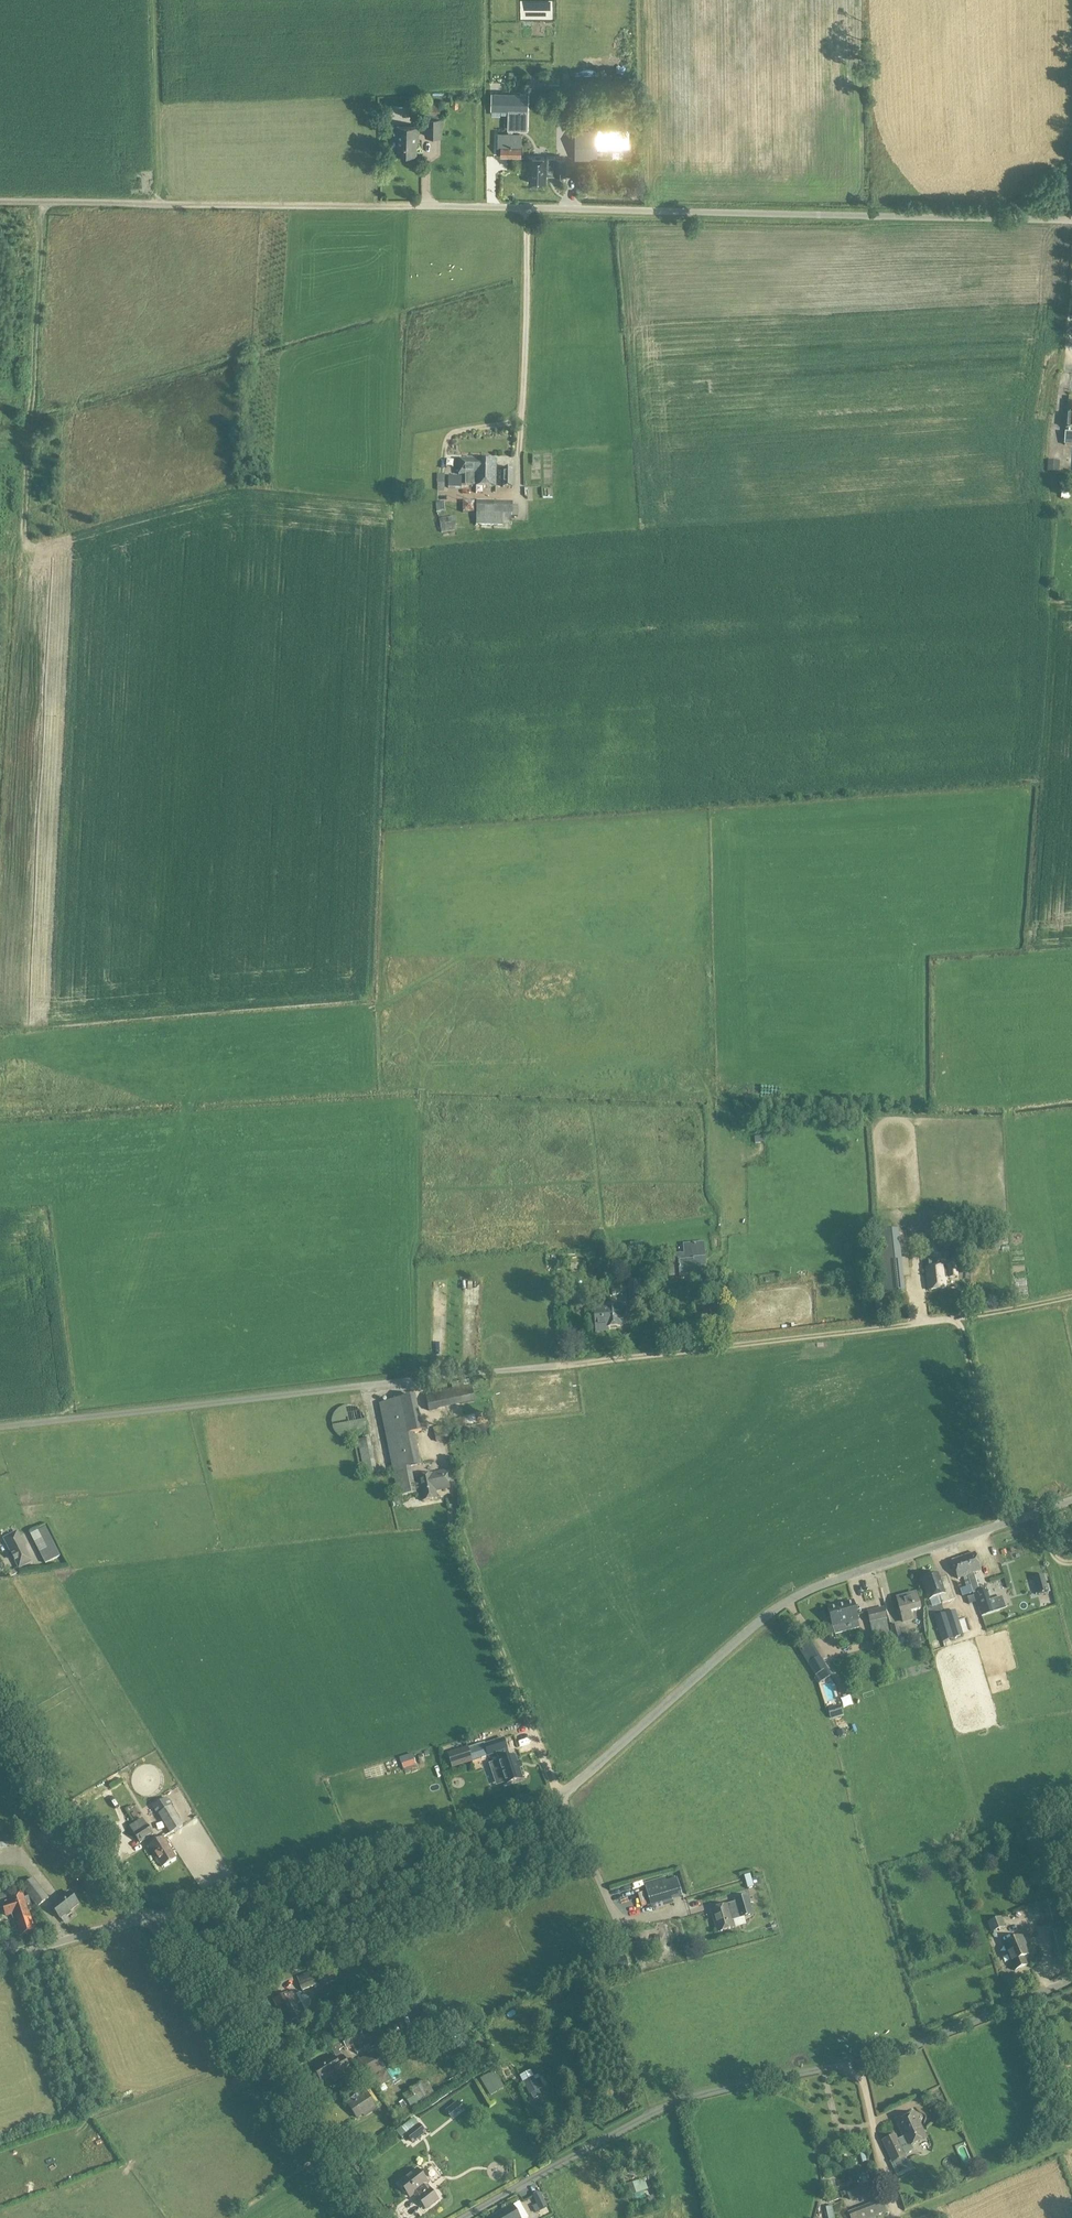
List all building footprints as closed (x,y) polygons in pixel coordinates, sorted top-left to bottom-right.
[(527,130),(528,95),(492,93),(491,109),(509,110),(508,129),(527,130)] [(429,114),(440,114),(441,102),(429,102),(429,114)] [(545,141),(546,109),(529,109),(528,140),(545,141)] [(426,118),(425,138),(442,138),(442,118),(426,118)] [(417,136),(418,137),(419,127),(393,126),(393,139),(398,139),(397,154),(416,155),(417,136)] [(575,160),(589,160),(631,161),(631,129),(589,129),(575,129),(575,160)] [(522,148),(500,147),(501,157),(521,158),(522,148)] [(527,176),(529,176),(529,183),(547,184),(547,169),(555,170),(555,174),(565,174),(566,159),(528,158),(527,176)] [(445,456),(443,464),(451,465),(453,457),(445,456)] [(1057,458),(1046,458),(1046,471),(1056,472),(1057,458)] [(460,460),(460,474),(466,475),(466,485),(476,485),(476,486),(496,487),(496,461),(460,460)] [(503,469),(503,470),(502,488),(513,488),(514,469),(503,469)] [(462,477),(448,477),(448,488),(461,489),(462,477)] [(461,499),(462,509),(472,509),(472,498),(461,499)] [(513,514),(513,502),(477,501),(476,525),(503,526),(504,514),(513,514)] [(439,519),(441,533),(457,530),(454,516),(439,519)] [(898,1232),(875,1234),(881,1297),(905,1294),(898,1232)] [(965,1249),(963,1238),(941,1240),(942,1251),(965,1249)] [(708,1277),(706,1259),(678,1261),(680,1279),(708,1277)] [(956,1265),(927,1269),(929,1290),(945,1289),(944,1279),(958,1277),(956,1265)] [(640,1281),(628,1282),(629,1299),(641,1298),(640,1281)] [(476,1294),(477,1283),(462,1283),(462,1294),(476,1294)] [(587,1291),(575,1292),(576,1305),(588,1304),(587,1291)] [(695,1302),(697,1323),(710,1321),(708,1301),(695,1302)] [(633,1320),(631,1310),(621,1311),(620,1304),(593,1307),(596,1332),(609,1331),(608,1329),(619,1327),(618,1321),(633,1320)] [(441,1313),(433,1318),(437,1324),(445,1318),(441,1313)] [(475,1402),(472,1385),(425,1394),(429,1411),(475,1402)] [(422,1466),(415,1434),(423,1433),(416,1396),(379,1404),(398,1497),(417,1494),(411,1468),(422,1466)] [(446,1425),(433,1428),(435,1443),(449,1440),(446,1425)] [(358,1441),(365,1476),(377,1474),(370,1438),(358,1441)] [(418,1477),(423,1501),(438,1498),(436,1489),(449,1486),(446,1471),(437,1473),(438,1475),(433,1477),(432,1474),(418,1477)] [(58,1555),(46,1521),(29,1527),(41,1561),(58,1555)] [(27,1549),(27,1548),(18,1531),(2,1539),(12,1557),(14,1561),(19,1570),(34,1562),(33,1560),(27,1549)] [(975,1554),(952,1561),(957,1575),(958,1580),(963,1578),(966,1587),(971,1586),(973,1593),(974,1593),(979,1591),(975,1581),(973,1574),(981,1571),(975,1554)] [(955,1600),(950,1585),(942,1587),(938,1574),(923,1579),(930,1600),(940,1597),(942,1604),(955,1600)] [(1044,1575),(1033,1578),(1038,1595),(1048,1592),(1044,1575)] [(991,1601),(987,1589),(979,1591),(974,1593),(981,1616),(1001,1610),(997,1599),(991,1601)] [(920,1610),(916,1595),(897,1600),(903,1622),(913,1619),(911,1612),(920,1610)] [(858,1620),(858,1617),(853,1601),(828,1608),(828,1610),(824,1611),(826,1619),(830,1618),(833,1627),(858,1620)] [(871,1625),(888,1621),(884,1607),(867,1612),(871,1625)] [(932,1629),(937,1644),(961,1636),(958,1626),(960,1625),(956,1612),(947,1615),(946,1612),(934,1617),(937,1628),(932,1629)] [(982,1621),(974,1624),(979,1633),(986,1629),(982,1621)] [(875,1639),(890,1635),(888,1624),(872,1628),(875,1639)] [(841,1635),(853,1633),(851,1625),(840,1627),(841,1635)] [(898,1625),(891,1627),(894,1640),(902,1638),(898,1625)] [(912,1637),(914,1643),(921,1640),(919,1635),(912,1637)] [(832,1676),(809,1639),(797,1647),(820,1683),(832,1676)] [(840,1706),(828,1710),(831,1718),(842,1714),(840,1706)] [(506,1785),(521,1780),(514,1757),(509,1758),(507,1750),(508,1750),(504,1738),(484,1745),(488,1756),(498,1753),(500,1761),(498,1762),(506,1785)] [(468,1749),(450,1754),(449,1755),(453,1768),(472,1761),(468,1749)] [(183,1826),(171,1807),(158,1815),(170,1834),(183,1826)] [(143,1818),(130,1827),(141,1843),(154,1834),(143,1818)] [(15,1845),(12,1833),(0,1836),(0,1849),(15,1845)] [(164,1838),(149,1847),(161,1867),(176,1858),(164,1838)] [(748,1871),(742,1873),(747,1888),(752,1886),(748,1871)] [(669,1881),(673,1897),(681,1895),(676,1879),(669,1881)] [(33,1880),(23,1888),(38,1907),(49,1899),(33,1880)] [(651,1907),(672,1900),(666,1880),(645,1887),(651,1907)] [(3,1905),(7,1916),(15,1914),(18,1922),(29,1919),(23,1898),(22,1899),(19,1891),(12,1893),(15,1901),(3,1905)] [(78,1904),(70,1893),(52,1907),(60,1918),(65,1914),(67,1916),(71,1913),(70,1911),(78,1904)] [(728,1905),(711,1910),(718,1933),(734,1928),(732,1920),(739,1917),(739,1918),(753,1914),(748,1897),(734,1901),(735,1904),(728,1907),(728,1905)] [(1052,1900),(1042,1903),(1048,1924),(1058,1922),(1052,1900)] [(1017,1909),(1020,1924),(1032,1922),(1029,1907),(1017,1909)] [(1006,1916),(987,1923),(991,1933),(1010,1926),(1006,1916)] [(1069,1958),(1060,1928),(1051,1931),(1056,1949),(1054,1949),(1057,1961),(1069,1958)] [(1003,1944),(1007,1953),(1007,1954),(1014,1971),(1026,1966),(1023,1958),(1029,1955),(1021,1937),(1003,1944)] [(628,1967),(625,1956),(609,1960),(612,1971),(628,1967)] [(336,1980),(332,1970),(318,1976),(321,1985),(336,1980)] [(314,1977),(299,1984),(303,1992),(317,1985),(314,1977)] [(294,1992),(290,1994),(289,1993),(275,2000),(287,2024),(300,2017),(300,2016),(305,2013),(294,1992)] [(364,2040),(359,2030),(342,2039),(347,2049),(364,2040)] [(364,2049),(375,2044),(371,2037),(361,2042),(364,2049)] [(91,2061),(85,2042),(77,2045),(83,2064),(91,2061)] [(376,2051),(356,2062),(366,2080),(386,2069),(376,2051)] [(341,2069),(334,2057),(314,2070),(321,2082),(341,2069)] [(524,2077),(532,2074),(529,2067),(521,2070),(524,2077)] [(369,2081),(379,2095),(387,2089),(383,2083),(392,2077),(387,2069),(377,2075),(378,2075),(369,2081)] [(480,2079),(490,2097),(499,2092),(489,2074),(480,2079)] [(531,2094),(537,2091),(540,2090),(534,2077),(523,2083),(530,2095),(531,2094)] [(421,2106),(436,2097),(426,2081),(411,2090),(421,2106)] [(365,2096),(350,2106),(358,2117),(364,2113),(366,2116),(371,2113),(369,2110),(373,2107),(365,2096)] [(911,2146),(927,2138),(916,2114),(898,2123),(901,2131),(903,2130),(911,2146)] [(413,2143),(427,2133),(420,2124),(406,2134),(413,2143)] [(893,2163),(905,2157),(896,2135),(883,2141),(893,2163)] [(965,2141),(955,2143),(957,2157),(967,2155),(965,2141)] [(865,2160),(860,2150),(854,2153),(859,2163),(865,2160)] [(13,2168),(23,2164),(18,2151),(8,2155),(13,2168)] [(438,2199),(430,2189),(426,2185),(428,2183),(418,2170),(400,2184),(410,2197),(415,2193),(419,2198),(418,2198),(426,2209),(438,2199)] [(847,2196),(867,2192),(865,2183),(845,2187),(847,2196)] [(548,2207),(540,2192),(532,2196),(537,2204),(532,2207),(536,2213),(548,2207)] [(492,2217),(520,2217),(513,2206),(492,2217)] [(853,2217),(871,2217),(868,2208),(852,2214),(853,2217)]
